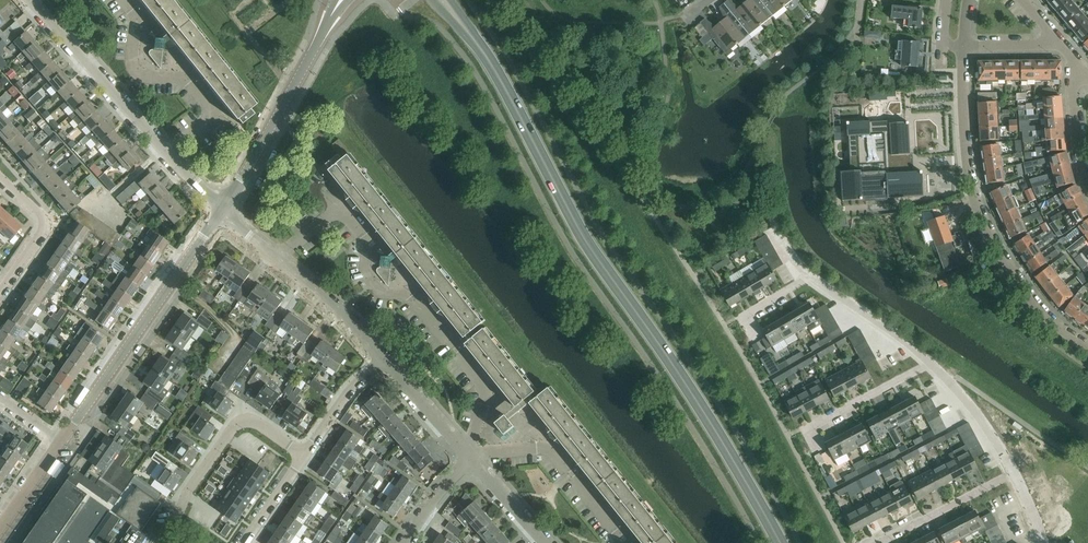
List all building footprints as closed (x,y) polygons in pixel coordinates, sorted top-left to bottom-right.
[(235,121),(237,120),(241,124),(253,114),(249,109),(255,105),(254,105),(257,103),(174,0),(138,0),(235,121)] [(729,0),(728,0),(724,3),(749,35),(761,25),(743,4),(739,7),(729,0)] [(760,0),(748,0),(743,4),(761,25),(773,16),(760,0)] [(773,16),(784,6),(779,0),(760,0),(773,16)] [(1047,2),(1053,9),(1054,8),(1057,11),(1070,0),(1050,0),(1047,2)] [(1070,0),(1057,11),(1060,15),(1059,16),(1064,22),(1079,10),(1070,0)] [(749,35),(724,3),(719,7),(724,19),(720,23),(737,44),(749,35)] [(921,28),(923,9),(892,6),(890,18),(908,20),(908,27),(914,28),(914,29),(916,29),(917,28),(921,28)] [(1087,20),(1079,10),(1064,22),(1070,29),(1071,28),(1074,31),(1087,20)] [(715,26),(705,19),(700,23),(727,56),(733,52),(731,49),(737,44),(720,23),(715,26)] [(1074,31),(1077,35),(1076,36),(1082,43),(1087,37),(1087,20),(1074,31)] [(7,45),(24,30),(16,21),(3,32),(0,29),(0,37),(7,45)] [(34,42),(25,32),(8,47),(11,51),(16,46),(22,52),(34,42)] [(865,36),(867,41),(878,39),(877,33),(865,36)] [(149,55),(151,57),(154,56),(161,65),(164,40),(153,39),(152,50),(150,50),(148,53),(149,55)] [(919,52),(919,42),(898,41),(898,49),(902,49),(901,66),(912,67),(918,67),(918,66),(917,66),(918,52),(919,52)] [(22,52),(16,57),(20,61),(25,56),(31,62),(43,52),(34,42),(22,52)] [(31,62),(25,67),(28,71),(34,66),(39,72),(40,72),(52,62),(43,52),(31,62)] [(1025,62),(1021,62),(1021,81),(1034,81),(1034,60),(1025,60),(1025,62)] [(1043,60),(1034,60),(1034,81),(1048,81),(1047,61),(1043,61),(1043,60)] [(1052,60),(1052,61),(1047,61),(1048,81),(1053,81),(1053,79),(1061,79),(1060,60),(1052,60)] [(979,61),(979,73),(977,73),(977,79),(979,79),(979,85),(992,85),(992,82),(992,62),(988,62),(988,61),(979,61)] [(996,62),(992,62),(992,82),(1005,82),(1005,61),(996,61),(996,62)] [(1014,61),(1005,61),(1005,82),(1012,82),(1019,82),(1018,62),(1014,62),(1014,61)] [(39,72),(34,77),(30,80),(33,85),(43,76),(48,82),(60,71),(52,62),(40,72),(39,72)] [(48,82),(42,86),(46,90),(51,86),(57,92),(69,81),(60,71),(48,82)] [(57,92),(48,100),(51,103),(60,96),(65,101),(66,101),(78,91),(69,81),(57,92)] [(12,93),(18,101),(23,97),(13,86),(0,97),(3,100),(10,94),(11,94),(12,93)] [(38,88),(33,93),(40,100),(44,96),(38,88)] [(66,101),(65,101),(60,106),(63,110),(69,105),(74,111),(74,112),(86,101),(78,91),(66,101)] [(896,91),(869,93),(870,101),(887,100),(887,97),(896,96),(896,91)] [(992,93),(992,92),(978,93),(978,101),(992,100),(992,93)] [(1025,104),(1026,108),(1018,108),(1018,110),(1026,110),(1043,109),(1062,107),(1061,96),(1043,98),(1044,104),(1035,104),(1035,103),(1025,104)] [(18,104),(24,110),(29,105),(24,99),(18,104)] [(74,112),(74,111),(69,116),(72,120),(73,119),(78,125),(83,121),(83,122),(95,111),(86,101),(74,112)] [(978,103),(978,104),(977,104),(978,110),(979,110),(979,116),(998,114),(998,109),(996,109),(996,102),(978,103)] [(38,115),(32,109),(30,106),(23,112),(26,114),(24,116),(30,122),(38,115)] [(1044,114),(1027,116),(1019,116),(1019,121),(1023,121),(1045,119),(1062,117),(1062,107),(1043,109),(1044,114)] [(83,121),(78,125),(78,126),(81,130),(86,125),(92,131),(92,132),(104,121),(95,111),(83,122),(83,121)] [(1,113),(0,114),(0,132),(9,123),(10,123),(15,118),(11,114),(6,119),(1,113)] [(48,113),(44,117),(54,129),(59,124),(48,113)] [(979,116),(979,117),(978,117),(978,123),(980,123),(980,128),(999,127),(999,122),(997,122),(997,115),(998,114),(979,116)] [(1062,117),(1045,119),(1046,125),(1021,128),(1022,132),(1028,132),(1042,130),(1063,128),(1062,117)] [(42,130),(47,125),(46,126),(41,119),(36,123),(42,130)] [(92,132),(92,131),(86,136),(89,140),(95,135),(100,141),(112,130),(104,121),(92,132)] [(909,122),(889,123),(888,121),(870,122),(870,121),(847,122),(848,136),(849,136),(851,171),(841,172),(842,201),(862,200),(887,198),(924,196),(922,171),(914,172),(913,156),(910,154),(909,122)] [(10,123),(9,123),(0,132),(0,136),(6,144),(18,133),(24,128),(20,124),(15,129),(10,123)] [(56,135),(47,125),(42,130),(51,139),(56,135)] [(980,128),(980,133),(979,133),(979,140),(981,140),(981,141),(998,140),(998,132),(999,131),(999,127),(980,128)] [(1029,137),(1028,132),(1022,132),(1023,138),(1023,143),(1047,141),(1064,139),(1063,128),(1042,130),(1042,136),(1029,137)] [(100,141),(95,145),(98,150),(104,145),(109,151),(121,140),(112,130),(100,141)] [(23,139),(18,133),(6,144),(15,153),(27,143),(33,138),(29,134),(23,139)] [(60,140),(56,135),(51,139),(55,143),(60,140)] [(27,143),(15,153),(24,163),(36,152),(36,153),(41,148),(33,138),(27,143)] [(401,216),(346,148),(339,139),(331,146),(338,155),(326,165),(330,170),(329,171),(424,290),(430,296),(429,297),(433,307),(436,312),(441,315),(446,317),(463,338),(461,340),(465,344),(474,337),(471,332),(483,323),(483,322),(485,320),(401,216)] [(1047,147),(1040,148),(1035,148),(1035,152),(1024,153),(1025,159),(1032,159),(1032,157),(1044,156),(1043,152),(1065,150),(1064,139),(1047,141),(1047,147)] [(109,151),(103,155),(107,159),(112,165),(117,160),(118,161),(130,150),(121,140),(109,151)] [(981,147),(982,152),(981,154),(981,158),(983,159),(1000,156),(998,144),(981,147)] [(47,154),(41,148),(36,153),(36,152),(24,163),(32,173),(44,162),(45,163),(50,158),(56,152),(48,152),(47,154)] [(139,160),(130,150),(118,161),(117,160),(112,165),(115,169),(121,164),(126,171),(139,160)] [(1069,163),(1066,152),(1032,161),(1024,163),(1025,174),(1028,174),(1026,168),(1045,163),(1044,162),(1050,161),(1051,167),(1069,163)] [(983,159),(984,164),(983,166),(983,170),(984,171),(985,171),(1002,169),(1000,156),(983,159)] [(44,162),(32,173),(41,183),(53,172),(65,162),(62,157),(49,168),(45,163),(44,162)] [(94,161),(88,164),(95,177),(101,173),(94,161)] [(1053,172),(1047,174),(1029,179),(1031,184),(1071,173),(1069,163),(1051,167),(1053,172)] [(317,169),(313,172),(322,183),(326,180),(317,169)] [(985,171),(985,176),(984,177),(985,182),(986,183),(986,184),(1004,181),(1002,169),(985,171)] [(147,170),(130,185),(115,198),(121,205),(136,192),(141,187),(147,194),(147,193),(147,194),(159,183),(147,170)] [(53,172),(41,183),(50,193),(62,182),(70,175),(67,171),(58,178),(53,172)] [(1074,183),(1071,173),(1031,184),(1032,188),(1056,181),(1057,187),(1074,183)] [(85,178),(94,189),(99,184),(90,174),(85,178)] [(176,180),(170,174),(166,179),(172,185),(176,180)] [(62,182),(50,193),(59,203),(70,193),(71,193),(77,187),(73,183),(67,188),(62,182)] [(147,193),(147,194),(141,198),(145,202),(150,198),(155,203),(155,204),(167,193),(159,183),(147,194),(147,193)] [(1047,200),(1047,201),(1044,202),(1043,202),(1037,205),(1040,209),(1045,206),(1046,207),(1061,198),(1064,203),(1080,194),(1075,185),(1047,200)] [(1016,195),(1023,191),(1021,186),(1013,190),(1008,193),(1005,186),(989,193),(990,194),(989,195),(991,199),(992,199),(994,204),(1010,197),(1016,195)] [(70,193),(59,203),(67,212),(85,197),(81,193),(76,198),(71,193),(70,193)] [(155,203),(150,208),(153,212),(159,207),(164,213),(164,214),(176,203),(167,193),(155,204),(155,203)] [(1067,209),(1050,219),(1047,220),(1049,224),(1053,222),(1063,216),(1069,213),(1085,203),(1080,194),(1064,203),(1067,209)] [(1015,208),(1010,197),(994,204),(997,209),(996,211),(998,214),(999,215),(1015,208)] [(164,213),(160,216),(159,218),(162,222),(168,217),(173,224),(185,213),(176,203),(164,214),(164,213)] [(1063,216),(1067,222),(1065,223),(1067,225),(1066,226),(1060,231),(1056,234),(1058,237),(1066,233),(1077,225),(1077,224),(1083,220),(1082,219),(1087,215),(1087,208),(1085,203),(1069,213),(1063,216)] [(70,214),(73,217),(79,211),(76,208),(70,214)] [(79,211),(73,217),(74,218),(77,221),(76,222),(89,231),(112,247),(120,234),(82,208),(79,211)] [(1015,208),(999,215),(1000,216),(999,217),(1001,222),(1002,222),(1004,226),(1020,219),(1015,208)] [(1,209),(0,210),(0,230),(11,218),(1,209)] [(1020,219),(1004,226),(1006,231),(1006,233),(1008,237),(1009,237),(1010,238),(1025,231),(1022,224),(1034,218),(1038,216),(1036,212),(1020,219)] [(951,236),(944,216),(934,220),(940,238),(934,240),(945,272),(960,267),(953,246),(954,246),(955,248),(966,244),(961,231),(954,233),(955,235),(951,236)] [(0,230),(0,232),(3,234),(9,240),(21,227),(11,218),(0,230)] [(1063,238),(1067,242),(1081,230),(1085,235),(1087,233),(1087,218),(1063,238)] [(135,228),(137,229),(140,225),(131,219),(124,229),(132,233),(135,228)] [(94,245),(90,242),(84,238),(89,231),(76,222),(68,233),(82,242),(81,242),(91,249),(94,245)] [(1053,222),(1049,224),(1054,232),(1058,229),(1053,222)] [(1028,235),(1020,240),(1019,237),(1012,241),(1014,244),(1013,245),(1020,254),(1053,232),(1050,228),(1032,240),(1028,235)] [(168,243),(149,230),(146,234),(152,238),(148,244),(148,245),(160,254),(168,243)] [(1053,232),(1020,254),(1026,263),(1041,254),(1037,248),(1055,236),(1053,232)] [(68,233),(61,244),(74,253),(80,257),(83,253),(77,249),(81,242),(82,242),(68,233)] [(1085,235),(1066,250),(1069,254),(1087,239),(1087,233),(1085,235)] [(766,235),(754,242),(757,247),(769,240),(766,235)] [(148,245),(148,244),(139,238),(136,242),(145,249),(140,255),(140,256),(153,265),(160,254),(148,245)] [(769,240),(757,247),(760,253),(773,246),(769,240)] [(117,241),(115,245),(121,249),(124,245),(117,241)] [(104,243),(97,252),(102,256),(109,247),(104,243)] [(1041,254),(1026,263),(1032,273),(1059,254),(1059,253),(1062,251),(1056,243),(1053,245),(1056,250),(1044,258),(1041,254)] [(74,253),(61,244),(53,255),(66,264),(72,268),(77,271),(80,267),(69,260),(74,253)] [(754,249),(751,244),(743,249),(745,254),(754,249)] [(773,246),(760,253),(762,256),(764,260),(776,252),(773,246)] [(140,256),(140,255),(131,249),(128,253),(137,260),(133,266),(132,266),(145,276),(153,265),(140,256)] [(743,249),(736,254),(739,258),(745,254),(743,249)] [(780,258),(776,252),(764,260),(766,263),(767,263),(768,265),(780,258)] [(222,254),(215,263),(212,268),(223,276),(219,282),(225,285),(239,265),(234,262),(235,261),(228,256),(227,257),(222,254)] [(53,255),(46,265),(59,274),(59,275),(65,279),(72,268),(66,264),(53,255)] [(103,258),(99,255),(95,260),(99,263),(103,258)] [(764,260),(762,256),(751,263),(755,270),(765,286),(776,280),(771,272),(768,265),(767,263),(766,263),(764,260)] [(377,273),(380,274),(382,274),(389,282),(392,258),(381,257),(380,267),(378,268),(376,270),(377,273)] [(107,258),(104,263),(110,267),(113,263),(107,258)] [(783,265),(780,258),(768,265),(771,272),(783,265)] [(127,262),(126,262),(121,259),(118,262),(123,266),(118,272),(125,277),(138,286),(145,276),(132,266),(133,266),(127,262)] [(731,263),(728,259),(721,264),(723,268),(731,263)] [(740,269),(744,276),(753,293),(755,296),(762,291),(760,289),(765,286),(755,270),(751,263),(740,269)] [(1043,287),(1057,277),(1052,271),(1056,267),(1053,263),(1035,277),(1043,287)] [(723,268),(721,264),(713,269),(716,273),(723,268)] [(1075,268),(1073,264),(1066,270),(1068,273),(1075,268)] [(46,265),(38,276),(51,285),(57,290),(62,293),(64,289),(60,286),(65,279),(59,275),(59,274),(46,265)] [(239,265),(225,285),(229,289),(233,283),(240,288),(233,298),(239,302),(249,286),(244,282),(250,273),(239,265)] [(118,273),(119,273),(116,277),(122,281),(117,288),(130,297),(138,286),(125,277),(118,272),(118,273)] [(51,285),(38,276),(31,287),(44,296),(50,300),(53,296),(57,290),(51,285)] [(753,293),(744,276),(732,283),(742,300),(753,293)] [(1058,276),(1057,277),(1043,287),(1051,297),(1065,286),(1060,280),(1061,280),(1058,276)] [(1087,281),(1085,276),(1079,281),(1082,285),(1087,281)] [(102,277),(100,281),(105,284),(105,285),(115,292),(110,298),(110,299),(123,308),(130,297),(117,288),(107,281),(102,277)] [(742,300),(732,283),(720,290),(730,307),(742,300)] [(249,286),(239,302),(256,314),(270,293),(266,290),(267,289),(260,284),(259,286),(258,285),(255,290),(249,286)] [(1065,286),(1051,297),(1059,307),(1073,295),(1070,291),(1069,292),(1065,286)] [(1074,318),(1084,304),(1079,300),(1087,289),(1084,286),(1074,296),(1069,303),(1067,302),(1061,307),(1064,310),(1064,311),(1074,318)] [(44,296),(31,287),(23,298),(36,307),(42,311),(45,307),(39,303),(44,296)] [(211,304),(215,298),(204,290),(199,296),(211,304)] [(110,299),(110,298),(100,292),(97,296),(107,303),(102,309),(102,310),(115,319),(123,308),(110,299)] [(282,301),(270,293),(256,314),(261,317),(265,311),(272,316),(265,326),(271,330),(281,314),(276,311),(282,301)] [(80,296),(79,298),(72,308),(76,311),(77,308),(78,309),(80,306),(81,304),(82,304),(85,299),(84,299),(80,296)] [(36,307),(23,298),(16,308),(29,318),(35,322),(38,318),(32,313),(36,307)] [(88,299),(85,303),(94,310),(94,309),(100,313),(95,321),(108,330),(115,319),(102,310),(102,309),(88,299)] [(809,303),(798,309),(808,326),(811,331),(821,325),(820,323),(818,320),(819,319),(817,317),(814,311),(809,303)] [(826,304),(814,311),(817,317),(829,310),(826,304)] [(1084,304),(1074,318),(1083,325),(1087,318),(1087,307),(1084,304)] [(29,318),(16,308),(9,319),(22,328),(21,329),(27,333),(35,322),(29,318)] [(65,311),(60,308),(55,313),(61,317),(65,311)] [(798,309),(786,316),(796,333),(808,326),(798,309)] [(829,310),(817,317),(819,319),(818,320),(820,323),(832,316),(829,310)] [(281,314),(271,330),(276,333),(280,327),(287,332),(283,338),(288,342),(302,322),(297,319),(298,317),(292,313),(291,314),(290,313),(286,318),(281,314)] [(184,314),(175,327),(191,338),(200,325),(207,330),(213,322),(201,314),(196,322),(184,314)] [(796,333),(786,316),(774,323),(784,340),(796,333)] [(836,322),(832,316),(820,323),(821,325),(824,329),(836,322)] [(22,328),(9,319),(1,330),(14,339),(20,344),(23,339),(17,335),(21,329),(22,328)] [(314,330),(302,322),(288,342),(293,345),(297,339),(304,344),(297,354),(303,358),(313,343),(307,339),(314,330)] [(839,328),(836,322),(824,329),(827,335),(839,328)] [(84,323),(81,327),(87,331),(83,338),(82,338),(95,347),(103,337),(84,323)] [(767,337),(765,338),(762,339),(767,349),(784,340),(774,323),(763,330),(767,337)] [(191,338),(175,327),(167,339),(178,347),(173,355),(187,365),(188,364),(185,362),(187,363),(190,359),(188,358),(190,355),(183,349),(191,338)] [(484,329),(474,337),(465,344),(464,344),(515,408),(535,392),(537,390),(486,327),(484,329)] [(53,334),(58,338),(62,332),(57,328),(53,334)] [(843,334),(839,328),(827,335),(831,341),(843,334)] [(851,342),(863,335),(860,329),(848,336),(851,342)] [(1,330),(0,331),(0,345),(6,350),(17,357),(20,353),(9,346),(14,339),(1,330)] [(76,334),(76,335),(73,338),(80,342),(75,349),(88,358),(95,347),(82,338),(83,338),(76,334)] [(247,342),(243,347),(254,355),(258,350),(257,349),(262,342),(252,335),(247,343),(247,342)] [(863,335),(851,342),(854,348),(866,341),(863,335)] [(45,344),(52,349),(57,341),(50,336),(45,344)] [(825,338),(817,342),(820,347),(828,342),(825,338)] [(836,343),(838,347),(846,343),(844,338),(836,343)] [(313,343),(303,358),(308,361),(312,355),(319,360),(315,366),(320,370),(334,350),(329,347),(330,346),(324,341),(323,342),(322,341),(318,346),(313,343)] [(866,341),(854,348),(857,354),(869,347),(866,341)] [(820,347),(817,342),(810,347),(812,351),(820,347)] [(10,368),(13,364),(8,361),(2,357),(6,350),(0,345),(0,362),(10,368)] [(75,349),(69,345),(66,349),(72,353),(68,359),(68,360),(80,369),(88,358),(75,349)] [(825,349),(828,354),(835,349),(833,345),(825,349)] [(254,355),(243,347),(240,352),(250,360),(254,355)] [(869,347),(857,354),(860,358),(861,360),(873,353),(869,347)] [(828,354),(825,349),(817,354),(819,359),(828,354)] [(334,350),(320,370),(325,373),(329,367),(336,372),(346,358),(334,350)] [(240,352),(236,357),(247,365),(250,360),(240,352)] [(794,356),(797,361),(804,356),(801,352),(794,356)] [(770,376),(779,371),(769,353),(760,359),(770,376)] [(873,353),(861,360),(862,361),(861,361),(864,366),(876,359),(873,353)] [(68,360),(68,359),(61,355),(58,359),(64,364),(59,370),(59,371),(73,380),(80,369),(68,360)] [(187,365),(173,355),(168,361),(162,357),(153,370),(169,381),(177,369),(179,370),(182,366),(185,368),(187,365)] [(797,361),(794,356),(786,361),(789,365),(797,361)] [(247,365),(236,357),(232,363),(243,370),(247,365)] [(856,363),(849,367),(858,384),(870,378),(864,366),(861,361),(862,361),(861,360),(860,358),(855,361),(856,363)] [(796,366),(798,371),(806,366),(803,362),(796,366)] [(243,370),(232,363),(229,368),(240,375),(243,370)] [(51,371),(46,377),(52,381),(65,391),(73,380),(59,371),(59,370),(53,366),(50,364),(47,368),(51,371)] [(796,366),(784,373),(786,378),(789,376),(790,378),(794,375),(793,374),(798,371),(796,366)] [(204,373),(209,376),(213,371),(208,367),(204,373)] [(849,367),(838,373),(847,390),(858,384),(849,367)] [(240,375),(229,368),(225,372),(236,380),(240,375)] [(278,386),(270,380),(264,374),(258,369),(248,383),(255,388),(255,386),(257,387),(261,390),(261,392),(256,399),(270,409),(280,395),(275,391),(278,386)] [(169,381),(153,370),(144,382),(150,386),(145,393),(157,401),(158,402),(160,404),(169,392),(164,388),(169,381)] [(225,372),(222,378),(233,385),(236,380),(225,372)] [(784,373),(773,380),(772,380),(775,384),(786,378),(784,373)] [(847,390),(838,373),(826,379),(835,396),(847,390)] [(46,377),(41,374),(38,378),(44,382),(40,389),(45,392),(44,392),(58,401),(65,391),(52,381),(46,377)] [(13,384),(3,377),(0,382),(0,386),(8,392),(13,384)] [(32,383),(23,377),(16,388),(24,394),(32,383)] [(233,385),(222,378),(218,383),(229,390),(233,385)] [(314,379),(309,386),(330,400),(334,394),(314,379)] [(212,396),(215,398),(210,405),(224,415),(233,403),(226,397),(230,391),(229,390),(218,383),(216,381),(211,388),(215,391),(212,396)] [(820,382),(808,389),(817,405),(829,399),(820,382)] [(551,386),(549,388),(548,388),(529,404),(642,542),(677,542),(551,386)] [(40,389),(39,388),(36,392),(42,396),(37,403),(50,412),(58,401),(44,392),(45,392),(40,389)] [(808,389),(796,395),(805,412),(817,405),(808,389)] [(292,391),(281,406),(288,411),(283,418),(297,428),(307,413),(297,406),(302,398),(292,391)] [(129,393),(120,406),(135,416),(143,404),(153,410),(158,402),(157,401),(145,393),(140,400),(129,393)] [(377,394),(365,404),(361,408),(370,418),(374,414),(386,404),(377,394)] [(805,412),(796,395),(784,401),(793,418),(805,412)] [(919,405),(915,396),(903,403),(912,420),(924,413),(922,411),(919,405)] [(931,399),(919,405),(922,411),(934,405),(931,399)] [(903,403),(891,409),(900,426),(912,420),(903,403)] [(386,404),(374,414),(382,424),(378,428),(379,428),(383,424),(395,414),(386,404)] [(937,411),(934,405),(922,411),(924,413),(925,417),(937,411)] [(135,416),(120,406),(111,418),(123,426),(118,433),(131,442),(136,434),(126,428),(135,416)] [(198,407),(194,413),(190,418),(198,423),(193,431),(207,440),(216,428),(208,423),(213,416),(198,407)] [(900,426),(891,409),(879,415),(888,432),(895,445),(901,442),(894,429),(900,426)] [(940,417),(937,411),(925,417),(928,423),(940,417)] [(383,424),(379,428),(387,438),(391,434),(403,424),(395,414),(383,424)] [(518,431),(505,415),(495,423),(504,435),(513,427),(517,431),(518,431)] [(879,415),(867,421),(876,438),(888,432),(879,415)] [(940,417),(928,423),(932,429),(943,423),(940,417)] [(357,432),(361,427),(353,422),(349,427),(357,432)] [(943,423),(932,429),(935,435),(946,429),(943,423)] [(972,429),(968,423),(957,429),(960,435),(972,429)] [(412,433),(403,424),(391,434),(400,444),(412,433)] [(861,424),(850,430),(858,447),(870,441),(861,424)] [(364,429),(361,427),(357,432),(364,437),(367,431),(366,431),(367,430),(365,428),(364,429)] [(972,429),(960,435),(963,441),(975,435),(972,429)] [(107,436),(99,430),(98,432),(93,438),(126,461),(131,454),(122,448),(123,447),(125,448),(130,441),(131,442),(118,433),(113,440),(107,436)] [(361,439),(348,430),(340,440),(353,449),(360,454),(364,448),(357,443),(361,439)] [(850,430),(838,436),(847,453),(858,447),(850,430)] [(952,431),(948,433),(945,435),(947,440),(955,436),(952,431)] [(191,448),(195,441),(181,432),(176,438),(182,442),(173,454),(189,466),(198,453),(191,448)] [(929,432),(920,436),(923,441),(931,437),(929,432)] [(412,433),(400,444),(409,454),(421,443),(412,433)] [(13,435),(6,446),(20,456),(28,445),(13,435)] [(945,435),(933,441),(936,446),(947,440),(945,435)] [(975,435),(963,441),(966,447),(978,441),(975,435)] [(847,453),(838,436),(826,443),(838,466),(850,460),(847,453)] [(923,441),(920,436),(913,441),(915,445),(923,441)] [(91,444),(88,448),(120,470),(122,466),(126,461),(93,438),(90,443),(91,444)] [(376,450),(380,444),(373,439),(369,445),(376,450)] [(353,449),(340,440),(333,451),(354,466),(357,460),(349,455),(353,449)] [(936,446),(933,441),(925,445),(928,450),(936,446)] [(978,441),(966,447),(968,450),(969,453),(981,447),(978,441)] [(6,446),(1,443),(0,445),(0,458),(13,467),(20,456),(6,446)] [(421,443),(409,454),(418,464),(415,466),(419,471),(429,463),(425,458),(430,453),(421,443)] [(380,444),(376,450),(384,455),(387,449),(380,444)] [(905,445),(897,449),(900,454),(908,449),(905,445)] [(981,447),(969,453),(973,459),(984,453),(981,447)] [(88,448),(82,456),(93,464),(88,471),(113,488),(120,478),(116,475),(120,470),(88,448)] [(900,454),(897,449),(882,457),(885,461),(900,454)] [(918,449),(910,453),(912,458),(914,462),(921,458),(919,455),(920,454),(918,449)] [(968,450),(956,457),(965,474),(977,468),(973,459),(969,453),(968,450)] [(354,466),(333,451),(325,462),(338,471),(342,465),(350,471),(354,466)] [(173,473),(177,466),(157,452),(152,459),(161,465),(158,470),(161,472),(156,480),(172,491),(181,478),(173,473)] [(912,458),(910,453),(902,457),(904,462),(912,458)] [(951,459),(944,463),(953,480),(965,474),(956,457),(955,457),(953,453),(949,455),(951,459)] [(251,454),(244,465),(266,480),(273,469),(251,454)] [(376,463),(380,458),(374,454),(369,461),(375,464),(376,463)] [(56,455),(44,468),(52,476),(64,463),(56,455)] [(396,467),(400,461),(393,456),(389,462),(396,467)] [(882,457),(867,464),(870,469),(885,461),(882,457)] [(5,477),(13,467),(0,458),(0,473),(5,477)] [(380,458),(376,463),(379,464),(374,471),(379,475),(384,468),(381,465),(384,461),(379,458),(380,458)] [(375,464),(369,461),(367,460),(362,466),(364,467),(364,468),(370,472),(375,464)] [(407,466),(400,461),(396,467),(404,471),(407,466)] [(870,469),(867,464),(863,467),(863,465),(859,467),(856,461),(852,463),(856,471),(858,475),(870,469)] [(894,461),(879,469),(882,474),(897,466),(894,461)] [(325,462),(317,473),(330,482),(338,471),(325,462)] [(944,463),(933,469),(941,486),(953,480),(944,463)] [(244,465),(237,476),(258,491),(266,480),(244,465)] [(149,521),(145,519),(116,498),(118,500),(135,475),(122,466),(120,470),(116,475),(120,478),(113,488),(88,471),(84,477),(77,472),(72,468),(69,473),(58,488),(56,492),(20,542),(143,542),(148,536),(146,535),(142,532),(149,521)] [(882,474),(879,469),(868,475),(872,483),(879,479),(878,476),(882,474)] [(933,469),(921,475),(930,492),(941,486),(933,469)] [(858,475),(856,471),(843,477),(846,482),(858,475)] [(118,500),(116,498),(149,521),(162,503),(158,500),(162,494),(135,475),(118,500)] [(359,475),(354,483),(360,486),(365,479),(359,475)] [(367,482),(372,486),(373,485),(377,488),(381,483),(376,480),(377,479),(371,475),(367,482)] [(403,475),(399,481),(394,477),(391,482),(396,486),(409,495),(411,492),(413,493),(418,486),(416,485),(417,484),(403,475)] [(872,483),(868,475),(859,480),(864,488),(872,484),(872,483)] [(930,492),(921,475),(909,481),(918,498),(930,492)] [(251,501),(258,491),(237,476),(229,486),(251,501)] [(336,485),(342,490),(350,481),(344,476),(336,485)] [(311,482),(303,493),(318,503),(326,492),(311,481),(311,482)] [(912,501),(903,484),(901,481),(900,481),(890,486),(890,488),(891,490),(900,508),(912,501)] [(372,486),(367,482),(362,489),(367,493),(372,486)] [(360,486),(354,483),(350,490),(355,493),(360,486)] [(845,487),(847,492),(855,488),(852,483),(845,487)] [(229,486),(222,497),(244,512),(251,501),(229,486)] [(409,495),(396,486),(388,497),(402,506),(409,495)] [(847,492),(845,487),(837,491),(839,496),(847,492)] [(900,508),(891,490),(879,496),(888,514),(900,508)] [(345,507),(349,501),(335,491),(331,497),(345,507)] [(402,506),(388,497),(381,492),(378,497),(385,502),(380,508),(394,517),(402,506)] [(318,503),(303,493),(296,504),(311,514),(318,503)] [(888,514),(879,496),(867,502),(876,520),(888,514)] [(236,523),(244,512),(222,497),(214,508),(236,523)] [(346,511),(352,515),(357,508),(353,505),(354,503),(356,505),(357,503),(358,504),(361,506),(363,503),(359,501),(359,500),(356,498),(351,504),(346,511)] [(474,501),(461,513),(457,517),(466,527),(470,523),(483,511),(474,501)] [(876,520),(867,502),(855,508),(864,526),(876,520)] [(296,504),(289,515),(303,525),(311,514),(296,504)] [(363,509),(359,506),(352,515),(356,518),(363,509)] [(855,508),(843,515),(852,532),(864,526),(855,508)] [(352,515),(346,511),(341,518),(347,522),(352,515)] [(492,521),(483,511),(470,523),(479,533),(492,521)] [(982,525),(979,519),(975,511),(962,517),(971,534),(978,530),(980,534),(985,531),(982,525)] [(991,513),(979,519),(982,525),(994,519),(991,513)] [(303,525),(289,515),(281,525),(296,536),(303,525)] [(381,535),(389,524),(375,515),(368,526),(381,535)] [(330,516),(325,524),(331,528),(336,520),(330,516)] [(951,523),(960,540),(960,539),(962,542),(964,542),(967,542),(965,537),(971,534),(962,517),(951,523)] [(994,519),(982,525),(985,531),(997,525),(994,519)] [(492,521),(479,533),(476,536),(479,539),(482,537),(487,542),(500,531),(492,521)] [(449,522),(445,528),(459,537),(463,531),(449,522)] [(951,523),(939,529),(946,542),(953,542),(960,540),(951,523)] [(331,528),(325,524),(320,531),(326,535),(331,528)] [(274,536),(284,542),(291,542),(296,536),(281,525),(274,536)] [(336,525),(331,533),(337,537),(342,529),(336,525)] [(1000,531),(997,525),(985,531),(988,537),(1000,531)] [(368,526),(360,537),(369,542),(376,542),(381,535),(368,526)] [(487,542),(507,542),(509,541),(500,531),(487,542)] [(988,537),(991,542),(992,542),(1003,537),(1000,531),(988,537)] [(448,532),(445,537),(441,534),(434,542),(456,542),(458,539),(448,532)] [(933,532),(921,538),(924,542),(939,542),(933,532)] [(331,533),(326,540),(331,542),(332,542),(337,537),(331,533)] [(472,538),(469,534),(464,539),(467,542),(472,538)]
